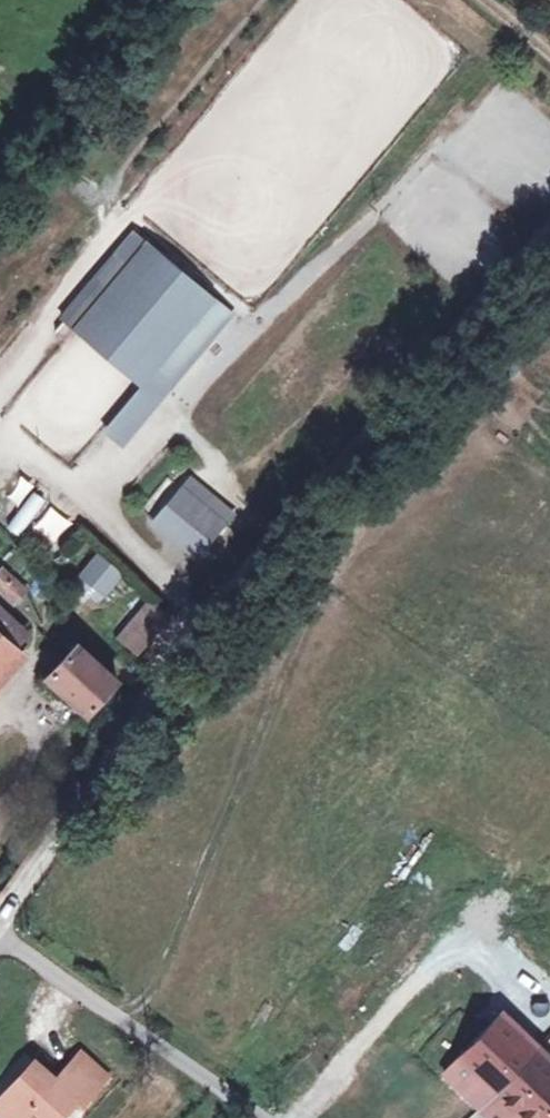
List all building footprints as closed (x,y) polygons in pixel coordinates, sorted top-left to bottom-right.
[(209,300),(144,245),(132,236),(114,256),(126,266),(73,330),(138,385),(209,300)] [(209,300),(138,385),(140,387),(155,399),(226,314),(209,300)] [(155,399),(140,387),(105,430),(118,441),(155,399)] [(178,489),(149,521),(190,558),(219,526),(178,489)] [(22,537),(47,501),(33,491),(7,527),(22,537)] [(51,505),(26,535),(39,545),(63,515),(51,505)] [(91,559),(78,576),(99,593),(113,576),(91,559)] [(16,606),(31,589),(6,567),(0,574),(0,593),(16,606)] [(164,616),(146,600),(114,637),(135,652),(164,616)] [(0,638),(0,670),(16,652),(0,638)] [(112,677),(71,644),(42,679),(82,711),(112,677)] [(465,1076),(485,1096),(531,1052),(492,1012),(432,1072),(450,1090),(465,1076)] [(485,1096),(470,1110),(479,1117),(493,1105),(506,1117),(549,1117),(549,1072),(531,1052),(485,1096)] [(83,1055),(59,1079),(40,1061),(2,1102),(15,1115),(13,1117),(65,1117),(79,1103),(85,1107),(109,1080),(83,1055)] [(485,1096),(465,1076),(450,1090),(470,1110),(485,1096)] [(2,1102),(0,1104),(0,1112),(7,1117),(13,1117),(15,1115),(2,1102)] [(493,1105),(479,1117),(506,1117),(493,1105)]
